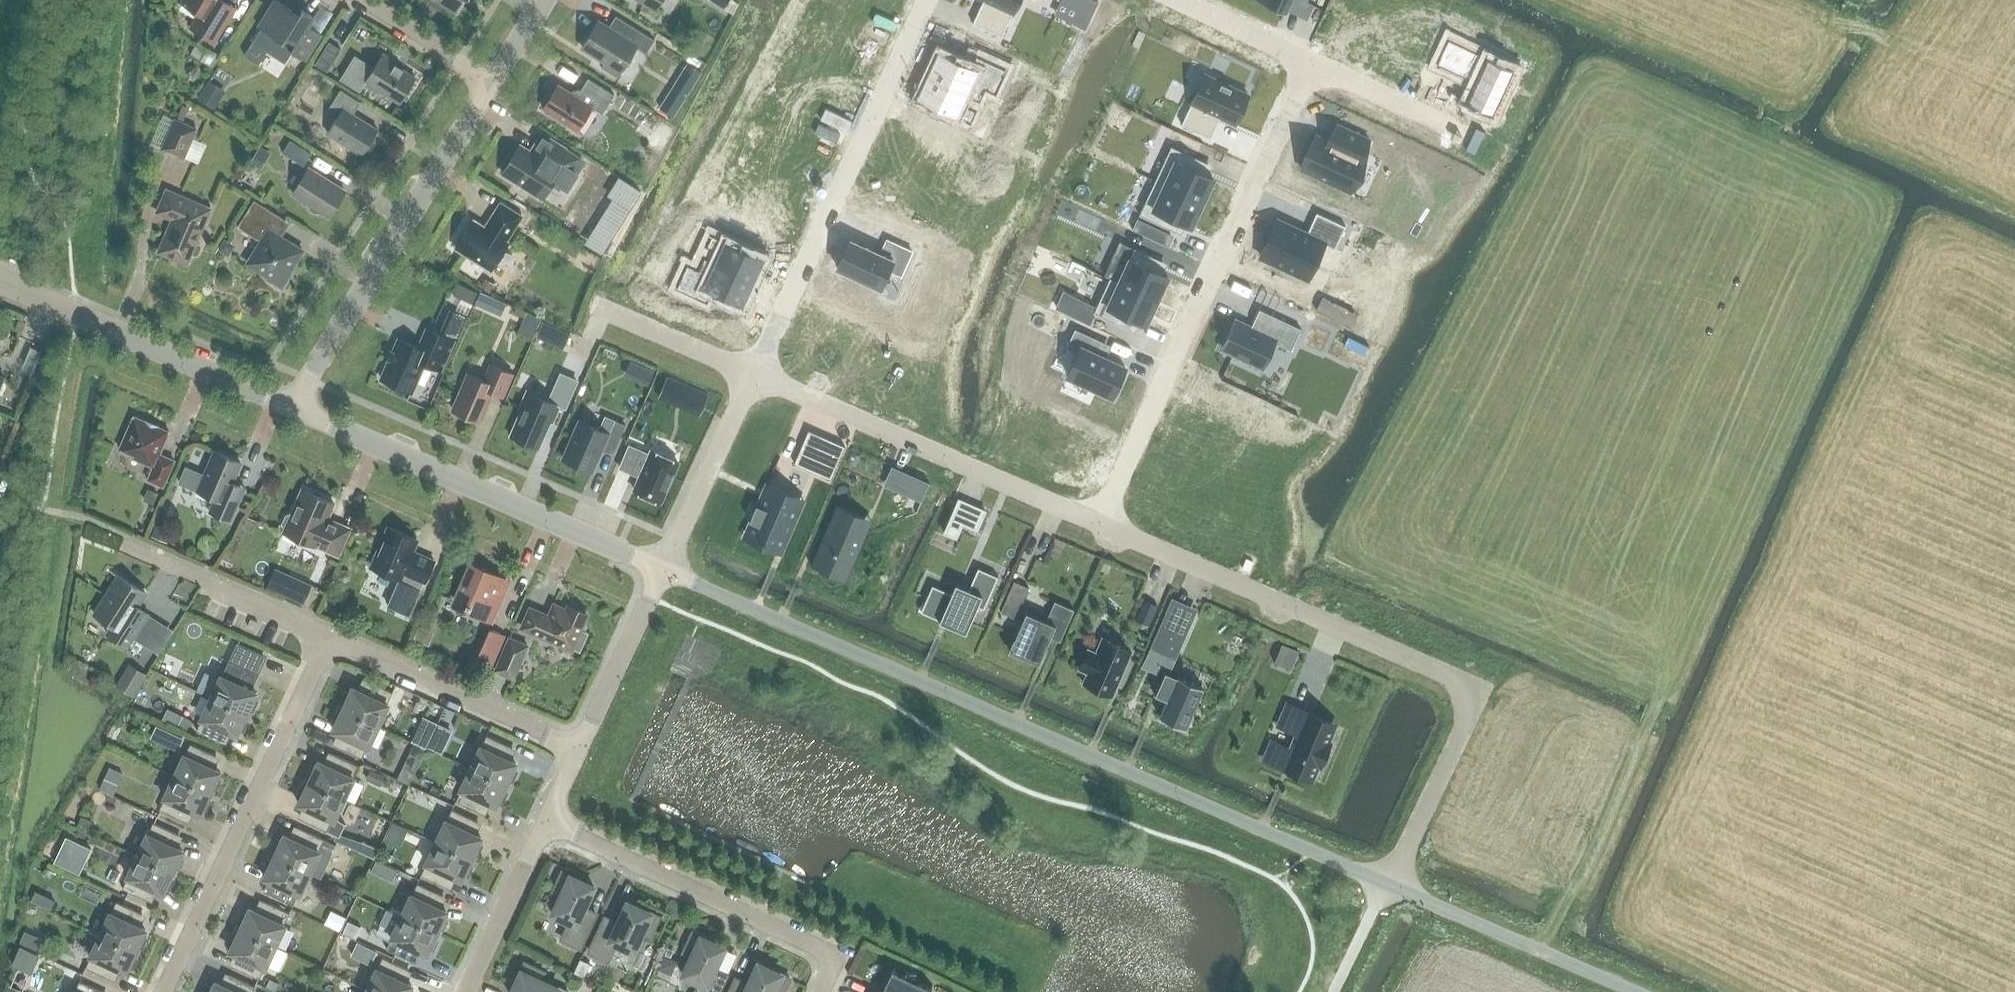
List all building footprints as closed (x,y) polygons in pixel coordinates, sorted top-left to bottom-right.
[(214,42),(235,8),(223,0),(184,0),(182,2),(199,12),(190,27),(214,42)] [(260,28),(252,41),(266,51),(283,61),(290,51),(304,60),(321,33),(320,33),(308,26),(314,17),(302,9),(298,14),(293,11),(275,0),(258,27),(260,28)] [(461,0),(437,0),(454,11),(461,0)] [(655,9),(661,0),(640,0),(655,9)] [(864,14),(871,0),(848,0),(846,5),(864,14)] [(986,0),(983,7),(980,6),(972,23),(1002,36),(1018,0),(985,0),(986,0)] [(1060,1),(1077,9),(1072,20),(1086,26),(1098,1),(1097,0),(1061,0),(1060,1)] [(636,47),(645,53),(654,40),(615,16),(608,28),(597,21),(581,46),(605,61),(602,67),(617,77),(636,47)] [(1169,36),(1162,33),(1157,44),(1164,47),(1169,36)] [(1448,40),(1436,64),(1475,82),(1466,102),(1492,114),(1513,69),(1487,57),(1487,58),(1448,40)] [(208,65),(215,53),(197,41),(189,53),(208,65)] [(314,63),(326,71),(340,49),(328,41),(314,63)] [(1182,56),(1189,59),(1195,48),(1187,45),(1182,56)] [(383,53),(374,66),(355,54),(339,79),(359,91),(363,84),(378,93),(379,90),(399,103),(415,77),(395,65),(397,62),(383,53)] [(940,54),(930,77),(969,95),(977,99),(983,86),(994,91),(1005,70),(976,56),(971,68),(940,54)] [(672,117),(673,115),(674,115),(686,95),(701,72),(699,71),(686,63),(657,108),(671,117),(672,117)] [(1218,115),(1220,116),(1234,123),(1248,94),(1205,74),(1181,124),(1210,138),(1217,123),(1214,122),(1218,115)] [(930,77),(920,98),(970,121),(975,111),(964,106),(969,95),(930,77)] [(558,84),(542,109),(577,130),(591,107),(601,113),(614,94),(587,78),(580,90),(578,89),(571,91),(571,92),(558,84)] [(214,109),(225,90),(207,80),(197,99),(214,109)] [(360,102),(340,90),(327,110),(337,117),(327,133),(361,155),(366,148),(367,149),(371,148),(376,141),(375,137),(373,136),(377,129),(353,114),(360,102)] [(197,127),(172,117),(158,149),(183,159),(197,127)] [(676,130),(658,121),(651,135),(668,144),(676,130)] [(1316,136),(1301,168),(1351,192),(1366,159),(1361,157),(1370,140),(1337,125),(1329,142),(1316,136)] [(583,161),(563,148),(564,147),(542,133),(530,152),(520,145),(502,173),(542,198),(554,179),(567,188),(583,161)] [(311,153),(289,139),(280,152),(302,166),(311,153)] [(270,152),(259,145),(248,162),(260,169),(270,152)] [(1155,180),(1202,201),(1213,179),(1207,176),(1202,174),(1207,163),(1171,146),(1155,180)] [(321,211),(328,216),(344,191),(309,168),(293,194),(308,203),(309,208),(312,211),(316,213),(321,211)] [(612,239),(639,195),(642,190),(622,177),(611,194),(614,196),(595,228),(612,239)] [(1202,201),(1155,180),(1139,215),(1175,232),(1180,221),(1186,223),(1191,226),(1202,201)] [(195,243),(210,209),(166,190),(157,212),(173,219),(158,252),(161,253),(162,255),(168,258),(171,257),(186,263),(191,253),(195,255),(197,254),(200,247),(199,244),(195,243)] [(1057,208),(1072,215),(1078,204),(1062,197),(1057,208)] [(289,272),(302,250),(277,234),(286,220),(254,200),(237,227),(260,241),(247,263),(269,277),(267,279),(282,288),(291,273),(289,272)] [(506,241),(522,216),(500,202),(484,227),(472,220),(464,234),(460,235),(458,238),(457,241),(457,245),(455,247),(476,260),(477,263),(480,265),(483,267),(486,267),(491,270),(508,243),(506,241)] [(1277,219),(1260,255),(1308,277),(1324,244),(1334,249),(1346,225),(1316,211),(1306,233),(1277,219)] [(1170,234),(1137,219),(1133,229),(1165,244),(1170,234)] [(712,236),(707,246),(718,251),(713,263),(752,281),(762,259),(712,236)] [(850,240),(837,268),(880,288),(888,270),(901,276),(912,251),(887,239),(880,254),(850,240)] [(707,246),(695,240),(690,251),(704,258),(713,262),(718,251),(707,246)] [(1157,272),(1162,261),(1120,241),(1105,275),(1110,278),(1157,300),(1168,277),(1162,274),(1157,272)] [(688,265),(677,287),(706,301),(711,289),(742,303),(752,281),(713,263),(704,259),(698,271),(688,265)] [(1157,300),(1110,278),(1093,313),(1130,330),(1135,319),(1140,322),(1146,324),(1157,300)] [(477,292),(458,283),(453,295),(472,304),(477,292)] [(475,304),(484,308),(489,296),(480,292),(475,304)] [(703,306),(674,293),(668,305),(697,318),(703,306)] [(1057,308),(1079,318),(1086,303),(1064,293),(1057,308)] [(1066,318),(1030,301),(1021,319),(1058,336),(1066,318)] [(1259,309),(1250,328),(1235,321),(1222,347),(1238,355),(1237,357),(1255,366),(1256,363),(1263,367),(1274,342),(1291,350),(1301,329),(1259,309)] [(552,327),(543,323),(535,339),(545,343),(552,327)] [(1075,328),(1066,347),(1077,352),(1067,374),(1112,395),(1125,367),(1092,352),(1098,339),(1075,328)] [(418,347),(398,338),(380,379),(411,392),(424,363),(441,371),(454,341),(426,329),(418,347)] [(42,351),(43,348),(28,343),(18,371),(31,376),(42,351)] [(653,371),(629,361),(627,365),(644,372),(640,383),(647,386),(653,371)] [(503,396),(513,374),(490,364),(483,380),(469,374),(453,411),(478,421),(491,391),(503,396)] [(521,409),(510,435),(538,448),(550,421),(552,422),(559,407),(565,410),(578,381),(559,373),(547,400),(527,391),(519,408),(521,409)] [(681,384),(667,378),(659,396),(673,402),(681,384)] [(1209,405),(1207,410),(1192,403),(1179,430),(1194,437),(1193,440),(1207,447),(1209,444),(1223,450),(1235,424),(1232,422),(1243,396),(1214,383),(1205,403),(1209,405)] [(708,395),(694,389),(687,407),(700,413),(708,395)] [(159,454),(169,431),(158,426),(145,420),(134,416),(119,448),(132,454),(131,457),(153,466),(147,479),(163,486),(174,460),(159,454)] [(604,444),(615,449),(625,425),(605,416),(600,426),(596,427),(579,420),(562,458),(592,471),(604,444)] [(845,446),(830,440),(822,459),(816,472),(830,479),(845,446)] [(651,450),(649,455),(629,446),(620,468),(639,476),(634,489),(661,501),(678,463),(651,450)] [(185,467),(178,482),(215,498),(209,511),(231,521),(245,488),(232,482),(241,462),(214,451),(203,475),(185,467)] [(900,483),(924,494),(929,482),(905,471),(900,483)] [(156,492),(146,488),(141,500),(151,504),(156,492)] [(327,518),(334,503),(302,489),(291,514),(290,513),(285,515),(282,523),(283,528),(285,528),(284,532),(315,546),(315,545),(338,555),(350,528),(327,518)] [(778,551),(778,550),(798,504),(767,491),(761,506),(756,504),(749,520),(754,522),(748,537),(747,537),(778,551)] [(837,504),(810,565),(824,571),(826,567),(843,574),(862,531),(845,524),(851,510),(837,504)] [(987,512),(970,505),(965,517),(981,524),(987,512)] [(956,539),(962,524),(951,519),(944,534),(956,539)] [(381,545),(372,567),(399,579),(387,606),(409,615),(423,581),(425,582),(434,560),(412,550),(417,539),(389,527),(386,535),(383,536),(380,543),(381,545)] [(493,581),(496,574),(471,563),(453,605),(472,613),(492,622),(507,587),(493,581)] [(932,585),(921,611),(940,620),(939,621),(966,633),(977,606),(984,609),(998,576),(978,568),(969,589),(955,583),(951,593),(932,585)] [(137,607),(145,593),(110,570),(109,571),(118,576),(94,614),(111,624),(106,632),(128,646),(148,614),(137,607)] [(289,576),(281,594),(287,597),(302,603),(310,585),(289,576)] [(1014,581),(1005,603),(1019,610),(1029,588),(1014,581)] [(1144,599),(1135,619),(1149,625),(1158,605),(1144,599)] [(1055,601),(1046,620),(1026,612),(1009,650),(1039,663),(1050,637),(1060,641),(1074,609),(1055,601)] [(586,614),(568,606),(566,610),(554,605),(549,617),(530,609),(522,627),(571,649),(572,647),(579,650),(586,633),(579,630),(586,614)] [(1166,612),(1150,648),(1172,658),(1188,621),(1166,612)] [(505,635),(488,627),(474,657),(492,665),(505,635)] [(528,644),(507,635),(491,671),(512,680),(528,644)] [(1102,638),(1096,652),(1088,649),(1080,669),(1087,672),(1083,682),(1112,695),(1131,651),(1102,638)] [(253,698),(256,692),(247,688),(263,655),(237,643),(221,676),(211,697),(250,716),(258,700),(253,698)] [(145,673),(128,663),(114,685),(132,696),(145,673)] [(1177,676),(1176,677),(1165,672),(1155,694),(1166,700),(1159,716),(1172,722),(1171,724),(1186,730),(1190,720),(1188,719),(1202,687),(1177,676)] [(387,704),(392,692),(366,680),(361,692),(352,688),(350,693),(345,691),(338,707),(378,725),(388,704),(387,704)] [(400,689),(397,697),(408,702),(411,694),(400,689)] [(243,731),(250,716),(211,697),(201,718),(202,719),(196,730),(222,742),(227,731),(236,735),(239,729),(243,731)] [(166,702),(158,720),(188,733),(196,716),(166,702)] [(1264,759),(1308,779),(1315,762),(1321,765),(1329,746),(1323,744),(1332,723),(1330,722),(1330,723),(1288,704),(1279,726),(1297,734),(1290,749),(1272,741),(1264,759)] [(368,747),(378,725),(338,707),(331,722),(335,724),(333,730),(341,734),(336,746),(362,758),(367,746),(368,747)] [(424,717),(413,741),(425,747),(436,723),(424,717)] [(156,728),(151,739),(177,752),(183,740),(156,728)] [(470,768),(510,786),(517,771),(513,769),(515,763),(507,759),(512,747),(486,735),(481,747),(480,746),(470,768)] [(432,736),(427,747),(441,754),(446,743),(432,736)] [(213,795),(221,779),(216,777),(219,771),(210,767),(216,756),(190,743),(184,755),(174,776),(213,795)] [(408,754),(420,759),(425,748),(414,743),(408,754)] [(353,777),(358,766),(332,754),(327,765),(318,761),(315,767),(311,765),(304,780),(344,799),(353,778),(353,777)] [(383,775),(369,768),(364,778),(378,785),(383,775)] [(408,784),(413,773),(402,768),(397,779),(408,784)] [(503,802),(510,786),(470,768),(460,789),(461,789),(456,801),(482,813),(487,801),(496,805),(498,800),(503,802)] [(206,810),(213,795),(174,776),(164,797),(165,798),(159,809),(185,821),(191,810),(199,814),(202,808),(206,810)] [(116,786),(103,780),(99,790),(111,796),(116,786)] [(334,820),(344,799),(304,780),(297,796),(301,798),(298,804),(307,808),(301,819),(338,836),(343,825),(334,820)] [(472,833),(478,821),(452,809),(446,821),(445,820),(436,842),(475,860),(482,845),(478,843),(481,837),(472,833)] [(91,820),(80,815),(75,826),(87,831),(91,820)] [(176,874),(184,858),(179,856),(182,850),(173,846),(179,835),(153,822),(148,834),(147,834),(137,855),(176,874)] [(335,845),(324,839),(298,827),(292,839),(284,835),(281,840),(277,838),(269,854),(309,872),(321,878),(331,856),(330,855),(335,845)] [(91,848),(66,837),(54,864),(79,875),(91,848)] [(362,841),(358,851),(374,858),(378,849),(362,841)] [(468,876),(475,860),(436,842),(426,863),(421,875),(447,887),(452,875),(461,879),(464,874),(468,876)] [(299,894),(309,872),(269,854),(262,870),(266,872),(264,877),(272,881),(267,893),(293,905),(298,893),(299,894)] [(169,889),(176,874),(137,855),(127,876),(128,877),(122,888),(148,900),(154,889),(162,893),(165,887),(169,889)] [(584,908),(594,886),(578,879),(578,878),(562,871),(558,878),(559,878),(553,891),(561,894),(552,914),(569,922),(562,939),(580,947),(596,913),(584,908)] [(443,917),(446,911),(438,907),(443,895),(417,883),(412,895),(411,894),(401,916),(440,934),(448,919),(443,917)] [(35,890),(30,900),(51,910),(55,900),(35,890)] [(139,953),(147,937),(143,935),(145,929),(137,925),(142,914),(116,901),(111,913),(110,913),(100,934),(139,953)] [(275,946),(285,925),(284,924),(289,913),(263,901),(258,912),(249,908),(247,914),(242,912),(235,927),(275,946)] [(656,924),(659,916),(643,909),(627,902),(617,923),(605,918),(589,951),(607,960),(615,943),(633,952),(642,932),(650,936),(655,923),(656,924)] [(440,934),(401,916),(386,909),(379,923),(394,930),(391,937),(392,937),(386,949),(412,961),(418,949),(426,953),(429,948),(433,950),(440,934)] [(330,912),(324,925),(339,931),(344,920),(345,919),(330,912)] [(358,926),(344,920),(339,931),(353,938),(358,926)] [(265,967),(275,946),(235,927),(228,943),(232,945),(230,951),(238,955),(233,966),(259,978),(264,967),(265,967)] [(724,947),(708,940),(708,939),(692,932),(689,939),(684,951),(691,955),(682,975),(700,983),(696,991),(718,991),(726,974),(714,969),(724,947)] [(132,968),(139,953),(100,934),(90,955),(91,955),(85,967),(111,979),(117,968),(125,972),(128,966),(132,968)] [(36,936),(31,948),(41,952),(47,941),(36,936)] [(358,942),(352,955),(370,963),(377,951),(358,942)] [(12,966),(28,973),(37,956),(20,948),(12,966)] [(677,961),(663,955),(657,969),(671,975),(677,961)] [(408,969),(382,957),(377,969),(376,969),(366,990),(371,991),(412,991),(409,991),(411,985),(403,981),(408,969)] [(580,959),(574,972),(584,977),(590,963),(580,959)] [(531,965),(524,962),(517,978),(511,991),(570,991),(557,985),(557,987),(540,979),(543,972),(531,966),(531,965)] [(790,977),(774,970),(757,963),(747,984),(735,979),(729,991),(782,991),(786,984),(786,985),(790,977)] [(933,984),(895,967),(883,991),(929,991),(933,984)] [(255,986),(229,974),(224,986),(215,982),(212,988),(208,986),(205,991),(252,991),(255,986)] [(265,986),(276,991),(279,983),(269,978),(265,986)] [(79,980),(74,991),(104,991),(79,980)]
